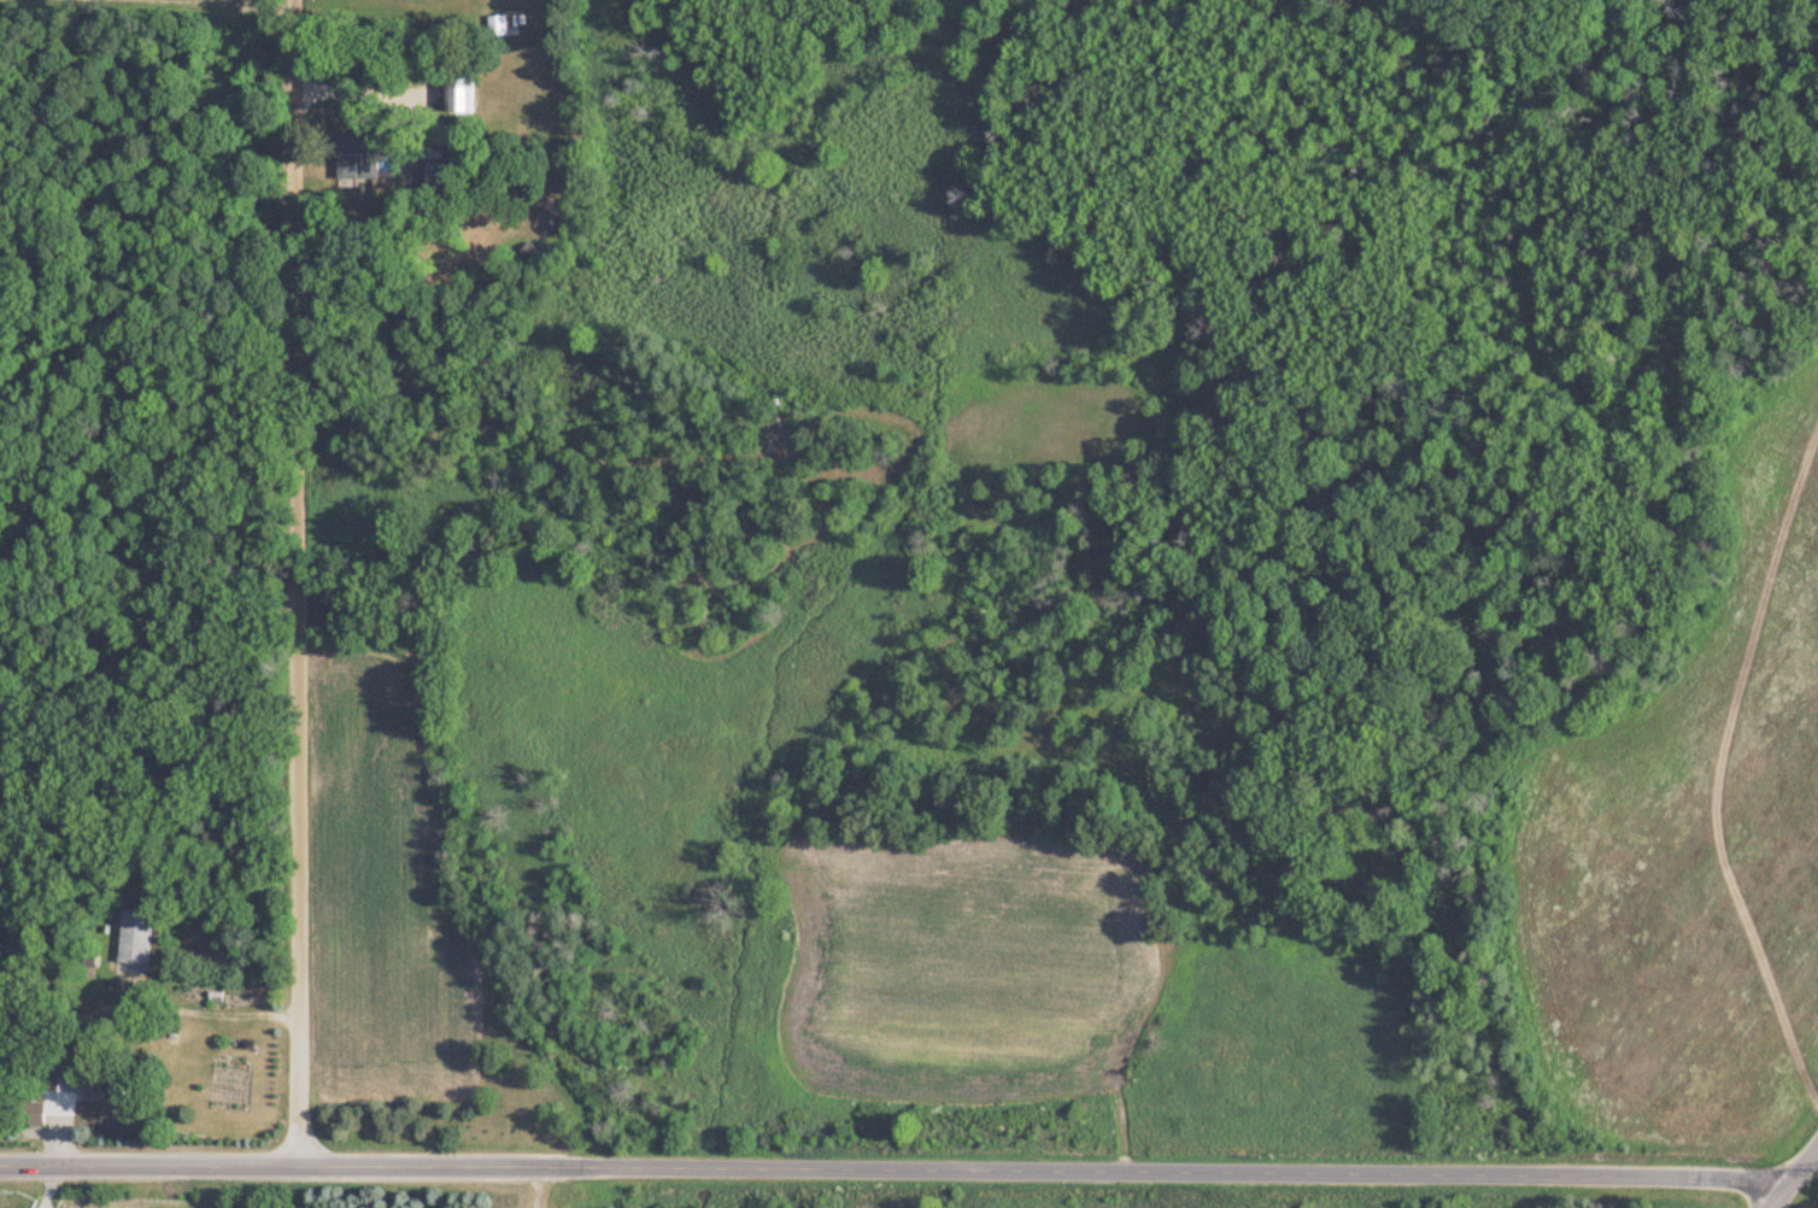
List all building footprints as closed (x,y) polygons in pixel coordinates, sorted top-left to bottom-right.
[(503,38),(503,18),(486,18),(486,38),(503,38)] [(471,114),(471,78),(445,78),(445,114),(471,114)] [(148,928),(118,926),(114,975),(145,977),(148,928)] [(118,1115),(118,1090),(98,1090),(98,1115),(118,1115)] [(40,1114),(23,1114),(23,1128),(40,1128),(40,1114)]
